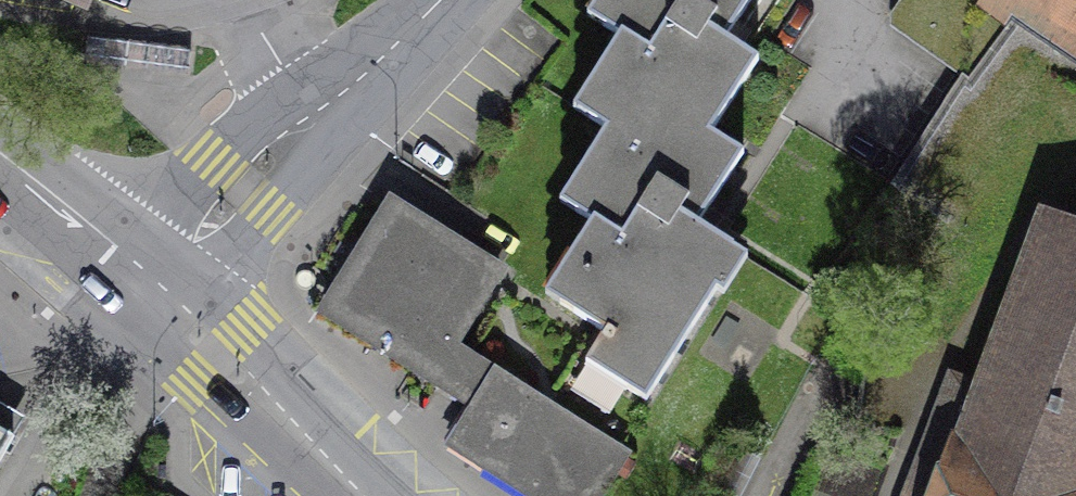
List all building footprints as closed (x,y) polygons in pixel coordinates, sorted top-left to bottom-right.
[(569,107),(701,192),(748,119),(702,90),(740,30),(708,10),(714,0),(576,0),(592,10),(541,90),(569,107)] [(889,24),(969,82),(1004,35),(957,0),(907,0),(889,24)] [(996,10),(1075,62),(1075,0),(1004,0),(996,10)] [(189,65),(191,49),(66,32),(64,49),(189,65)] [(754,226),(701,192),(569,107),(526,175),(561,197),(523,256),(572,287),(558,308),(584,325),(567,353),(643,401),(754,226)] [(466,339),(512,268),(395,193),(321,309),(472,405),(448,442),(532,495),(611,495),(640,450),(466,339)] [(1046,214),(940,495),(1075,495),(1075,226),(1046,214)] [(0,421),(0,459),(17,431),(0,421)]
